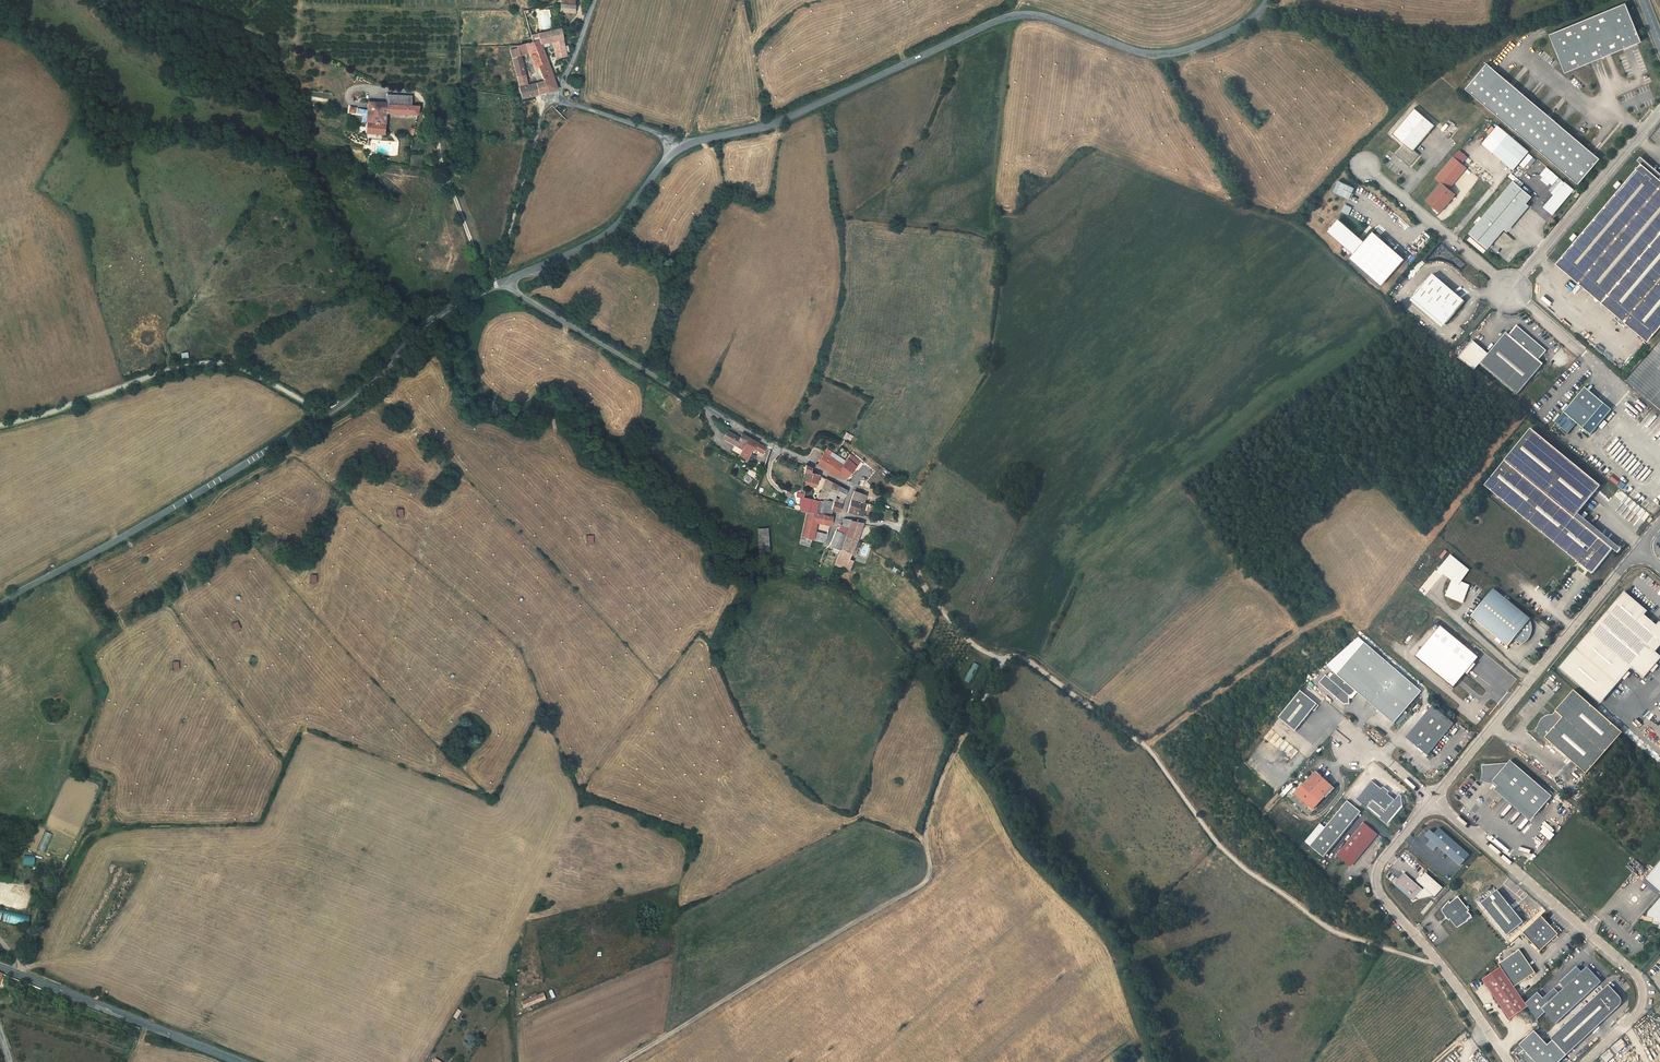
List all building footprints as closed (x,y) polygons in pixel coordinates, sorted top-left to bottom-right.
[(1642,41),(1626,3),(1550,34),(1565,73),(1642,41)] [(574,13),(575,5),(560,4),(560,12),(574,13)] [(541,44),(552,41),(563,39),(561,29),(538,34),(531,36),(533,42),(536,50),(541,64),(542,66),(538,68),(544,81),(553,78),(543,49),(541,44)] [(564,46),(563,39),(552,41),(554,50),(555,57),(566,56),(566,53),(564,46)] [(552,41),(541,44),(543,49),(549,48),(550,51),(554,50),(552,41)] [(553,78),(544,81),(537,83),(531,85),(528,85),(526,79),(524,73),(522,64),(520,55),(531,52),(536,50),(533,42),(529,43),(529,42),(516,46),(509,46),(522,98),(545,92),(557,89),(553,78)] [(531,52),(537,68),(538,68),(542,66),(541,64),(536,50),(531,52)] [(1578,184),(1600,158),(1487,63),(1465,89),(1578,184)] [(387,105),(412,106),(412,96),(388,95),(387,103),(387,105)] [(385,135),(386,113),(387,105),(387,103),(368,102),(368,109),(366,123),(365,133),(385,135)] [(387,105),(386,113),(418,115),(418,112),(419,109),(419,106),(412,106),(387,105)] [(368,109),(358,108),(357,114),(363,114),(362,122),(366,123),(368,109)] [(1414,150),(1435,125),(1415,108),(1392,134),(1405,144),(1396,154),(1410,166),(1419,155),(1414,150)] [(1515,168),(1529,151),(1498,125),(1484,142),(1494,151),(1515,168)] [(1515,168),(1494,151),(1493,152),(1513,170),(1515,168)] [(1441,182),(1443,184),(1446,181),(1448,183),(1464,165),(1453,156),(1435,178),(1441,183),(1441,182)] [(1556,263),(1603,304),(1659,240),(1659,179),(1641,163),(1556,263)] [(1553,195),(1564,182),(1559,177),(1559,178),(1546,167),(1540,174),(1552,185),(1548,190),(1553,195)] [(1513,181),(1469,233),(1488,249),(1532,197),(1513,181)] [(1574,189),(1565,181),(1564,182),(1553,195),(1543,207),(1552,215),(1574,189)] [(1443,184),(1441,182),(1441,183),(1426,200),(1440,212),(1455,194),(1446,186),(1443,184)] [(1341,183),(1337,195),(1350,199),(1354,187),(1341,183)] [(1364,242),(1338,220),(1329,230),(1355,252),(1351,258),(1382,284),(1404,259),(1373,232),(1364,242)] [(1603,304),(1647,341),(1659,327),(1659,240),(1603,304)] [(1464,301),(1433,275),(1414,296),(1446,323),(1464,301)] [(1488,354),(1480,364),(1480,365),(1517,395),(1543,364),(1539,360),(1546,351),(1517,325),(1509,335),(1506,333),(1488,354)] [(1480,364),(1488,354),(1473,342),(1459,359),(1475,371),(1480,365),(1480,364)] [(180,353),(181,360),(188,359),(188,352),(180,353)] [(1645,391),(1645,393),(1638,382),(1631,384),(1647,397),(1651,392),(1651,402),(1659,410),(1659,381),(1645,391)] [(1585,387),(1564,412),(1564,413),(1577,423),(1591,435),(1612,410),(1585,387)] [(1577,423),(1564,413),(1555,423),(1568,433),(1577,423)] [(1601,486),(1531,429),(1484,486),(1592,574),(1613,549),(1618,554),(1621,550),(1578,514),(1601,486)] [(738,441),(740,438),(727,431),(723,438),(735,445),(742,449),(744,445),(738,441)] [(847,433),(843,439),(845,441),(849,443),(853,436),(849,434),(847,433)] [(738,441),(744,445),(749,438),(742,434),(740,438),(738,441)] [(739,454),(739,455),(747,459),(750,453),(752,448),(763,454),(766,448),(758,443),(749,438),(744,445),(742,449),(739,454)] [(742,449),(735,445),(732,450),(739,454),(742,449)] [(750,453),(747,459),(752,462),(756,456),(750,453)] [(832,459),(824,453),(819,461),(817,465),(825,470),(826,470),(826,469),(832,459)] [(842,465),(832,459),(826,469),(829,473),(834,476),(836,474),(842,465)] [(844,479),(856,465),(846,459),(842,465),(836,474),(844,479)] [(803,480),(805,480),(805,485),(815,487),(819,475),(818,474),(814,473),(811,472),(811,468),(805,465),(804,474),(805,474),(803,480)] [(841,496),(839,499),(842,500),(843,499),(847,491),(834,483),(827,479),(825,479),(821,490),(819,492),(817,498),(828,498),(828,497),(833,499),(834,498),(836,494),(841,496)] [(857,515),(860,516),(863,502),(862,502),(865,494),(854,491),(853,495),(851,498),(849,507),(847,513),(857,515)] [(803,497),(802,505),(801,511),(806,512),(815,513),(831,516),(831,511),(832,510),(831,509),(833,502),(832,502),(829,500),(823,499),(822,501),(819,501),(803,497)] [(841,505),(833,502),(831,509),(832,510),(839,512),(841,505)] [(833,516),(831,516),(815,513),(806,512),(801,536),(811,539),(824,542),(827,535),(828,532),(829,531),(830,526),(831,525),(833,516)] [(842,525),(848,528),(851,520),(851,519),(844,518),(842,525)] [(839,554),(839,555),(849,559),(857,540),(862,524),(859,522),(852,521),(852,520),(851,520),(848,528),(846,535),(846,536),(841,549),(839,554)] [(842,525),(841,525),(838,532),(845,535),(846,535),(848,528),(842,525)] [(768,529),(758,529),(759,551),(769,551),(768,529)] [(838,532),(836,531),(831,545),(833,546),(840,549),(845,535),(838,532)] [(809,546),(811,539),(801,536),(799,544),(809,546)] [(840,549),(833,546),(831,551),(839,554),(841,549),(840,549)] [(817,554),(814,560),(820,563),(823,556),(817,554)] [(839,555),(835,565),(849,570),(853,561),(849,559),(839,555)] [(1469,570),(1451,555),(1440,569),(1453,579),(1446,595),(1462,602),(1469,586),(1459,582),(1469,570)] [(1530,620),(1493,589),(1472,616),(1508,646),(1514,639),(1521,645),(1523,644),(1525,643),(1527,641),(1528,640),(1530,637),(1531,635),(1531,633),(1532,632),(1532,630),(1532,629),(1532,627),(1532,625),(1531,623),(1531,621),(1530,620)] [(1625,592),(1560,669),(1601,704),(1632,668),(1644,679),(1659,660),(1659,656),(1656,652),(1659,647),(1659,622),(1657,625),(1645,615),(1648,611),(1625,592)] [(1454,688),(1479,657),(1441,626),(1416,657),(1454,688)] [(1337,674),(1364,643),(1359,639),(1327,666),(1335,672),(1337,674)] [(1349,696),(1352,695),(1356,691),(1369,675),(1408,709),(1421,692),(1364,643),(1337,674),(1335,672),(1329,678),(1326,675),(1319,683),(1344,704),(1350,704),(1349,696)] [(973,662),(965,680),(970,683),(978,664),(973,662)] [(1369,675),(1356,691),(1395,724),(1408,709),(1369,675)] [(1623,733),(1574,690),(1556,710),(1564,717),(1545,738),(1586,774),(1623,733)] [(1317,704),(1301,691),(1279,718),(1295,731),(1317,704)] [(1454,723),(1432,706),(1406,737),(1428,755),(1454,723)] [(1564,717),(1556,710),(1548,720),(1545,717),(1538,726),(1538,727),(1537,729),(1537,731),(1538,733),(1539,735),(1540,737),(1541,738),(1543,740),(1545,738),(1564,717)] [(1294,747),(1289,753),(1294,756),(1298,751),(1294,747)] [(1552,796),(1510,760),(1508,763),(1492,781),(1534,817),(1552,796)] [(1508,763),(1482,765),(1483,782),(1492,781),(1508,763)] [(1335,788),(1316,771),(1303,785),(1320,802),(1325,797),(1326,798),(1335,788)] [(1382,789),(1371,781),(1356,799),(1388,825),(1403,807),(1402,796),(1399,794),(1395,800),(1388,794),(1390,792),(1384,787),(1382,789)] [(1320,802),(1303,785),(1291,799),(1308,815),(1320,802)] [(1358,809),(1348,801),(1320,834),(1310,846),(1324,857),(1353,822),(1350,819),(1358,809)] [(1353,822),(1361,812),(1358,809),(1350,819),(1353,822)] [(1350,865),(1376,833),(1363,822),(1337,854),(1350,865)] [(1536,839),(1544,846),(1556,832),(1549,825),(1536,839)] [(1469,855),(1439,828),(1434,834),(1430,830),(1427,834),(1431,837),(1430,839),(1431,840),(1427,844),(1434,850),(1438,846),(1460,866),(1469,855)] [(1310,846),(1320,834),(1315,830),(1306,842),(1310,846)] [(52,834),(46,831),(38,849),(44,852),(52,834)] [(35,856),(24,854),(23,865),(34,866),(35,856)] [(1645,879),(1659,892),(1659,861),(1645,879)] [(1435,897),(1443,888),(1425,872),(1417,882),(1424,888),(1435,897)] [(1423,889),(1405,874),(1396,884),(1414,900),(1416,897),(1423,889)] [(1435,897),(1424,888),(1423,889),(1416,897),(1418,900),(1429,897),(1433,899),(1435,897)] [(1510,906),(1497,890),(1481,903),(1507,935),(1523,922),(1510,906)] [(1450,903),(1449,901),(1442,909),(1442,910),(1442,911),(1442,912),(1443,912),(1443,913),(1449,920),(1450,919),(1457,928),(1458,927),(1468,921),(1468,920),(1472,916),(1469,913),(1468,913),(1468,912),(1469,911),(1458,896),(1450,903)] [(1659,928),(1659,898),(1648,912),(1647,917),(1653,918),(1653,922),(1659,923),(1659,927),(1659,928)] [(0,908),(0,921),(27,928),(30,915),(0,908)] [(1558,934),(1541,916),(1523,933),(1540,951),(1558,934)] [(1535,972),(1520,949),(1499,964),(1501,967),(1514,987),(1535,972)] [(1559,993),(1542,1008),(1545,1012),(1556,1024),(1601,982),(1587,966),(1581,972),(1564,988),(1559,993)] [(1501,967),(1483,979),(1510,1019),(1528,1007),(1526,1003),(1514,987),(1501,967)] [(1577,967),(1560,983),(1564,988),(1581,972),(1577,967)] [(1553,1040),(1552,1041),(1563,1058),(1600,1025),(1619,1006),(1621,1004),(1622,1002),(1621,1000),(1621,998),(1609,985),(1551,1038),(1553,1040)] [(1543,998),(1538,992),(1526,1003),(1528,1007),(1537,1020),(1545,1012),(1542,1008),(1559,993),(1554,988),(1543,998)] [(522,1002),(524,1008),(545,999),(543,994),(537,996),(530,999),(522,1002)] [(1534,1031),(1519,1045),(1535,1061),(1559,1061),(1563,1058),(1552,1041),(1548,1045),(1534,1031)] [(1599,1061),(1609,1061),(1610,1061),(1628,1044),(1623,1038),(1599,1061)]
